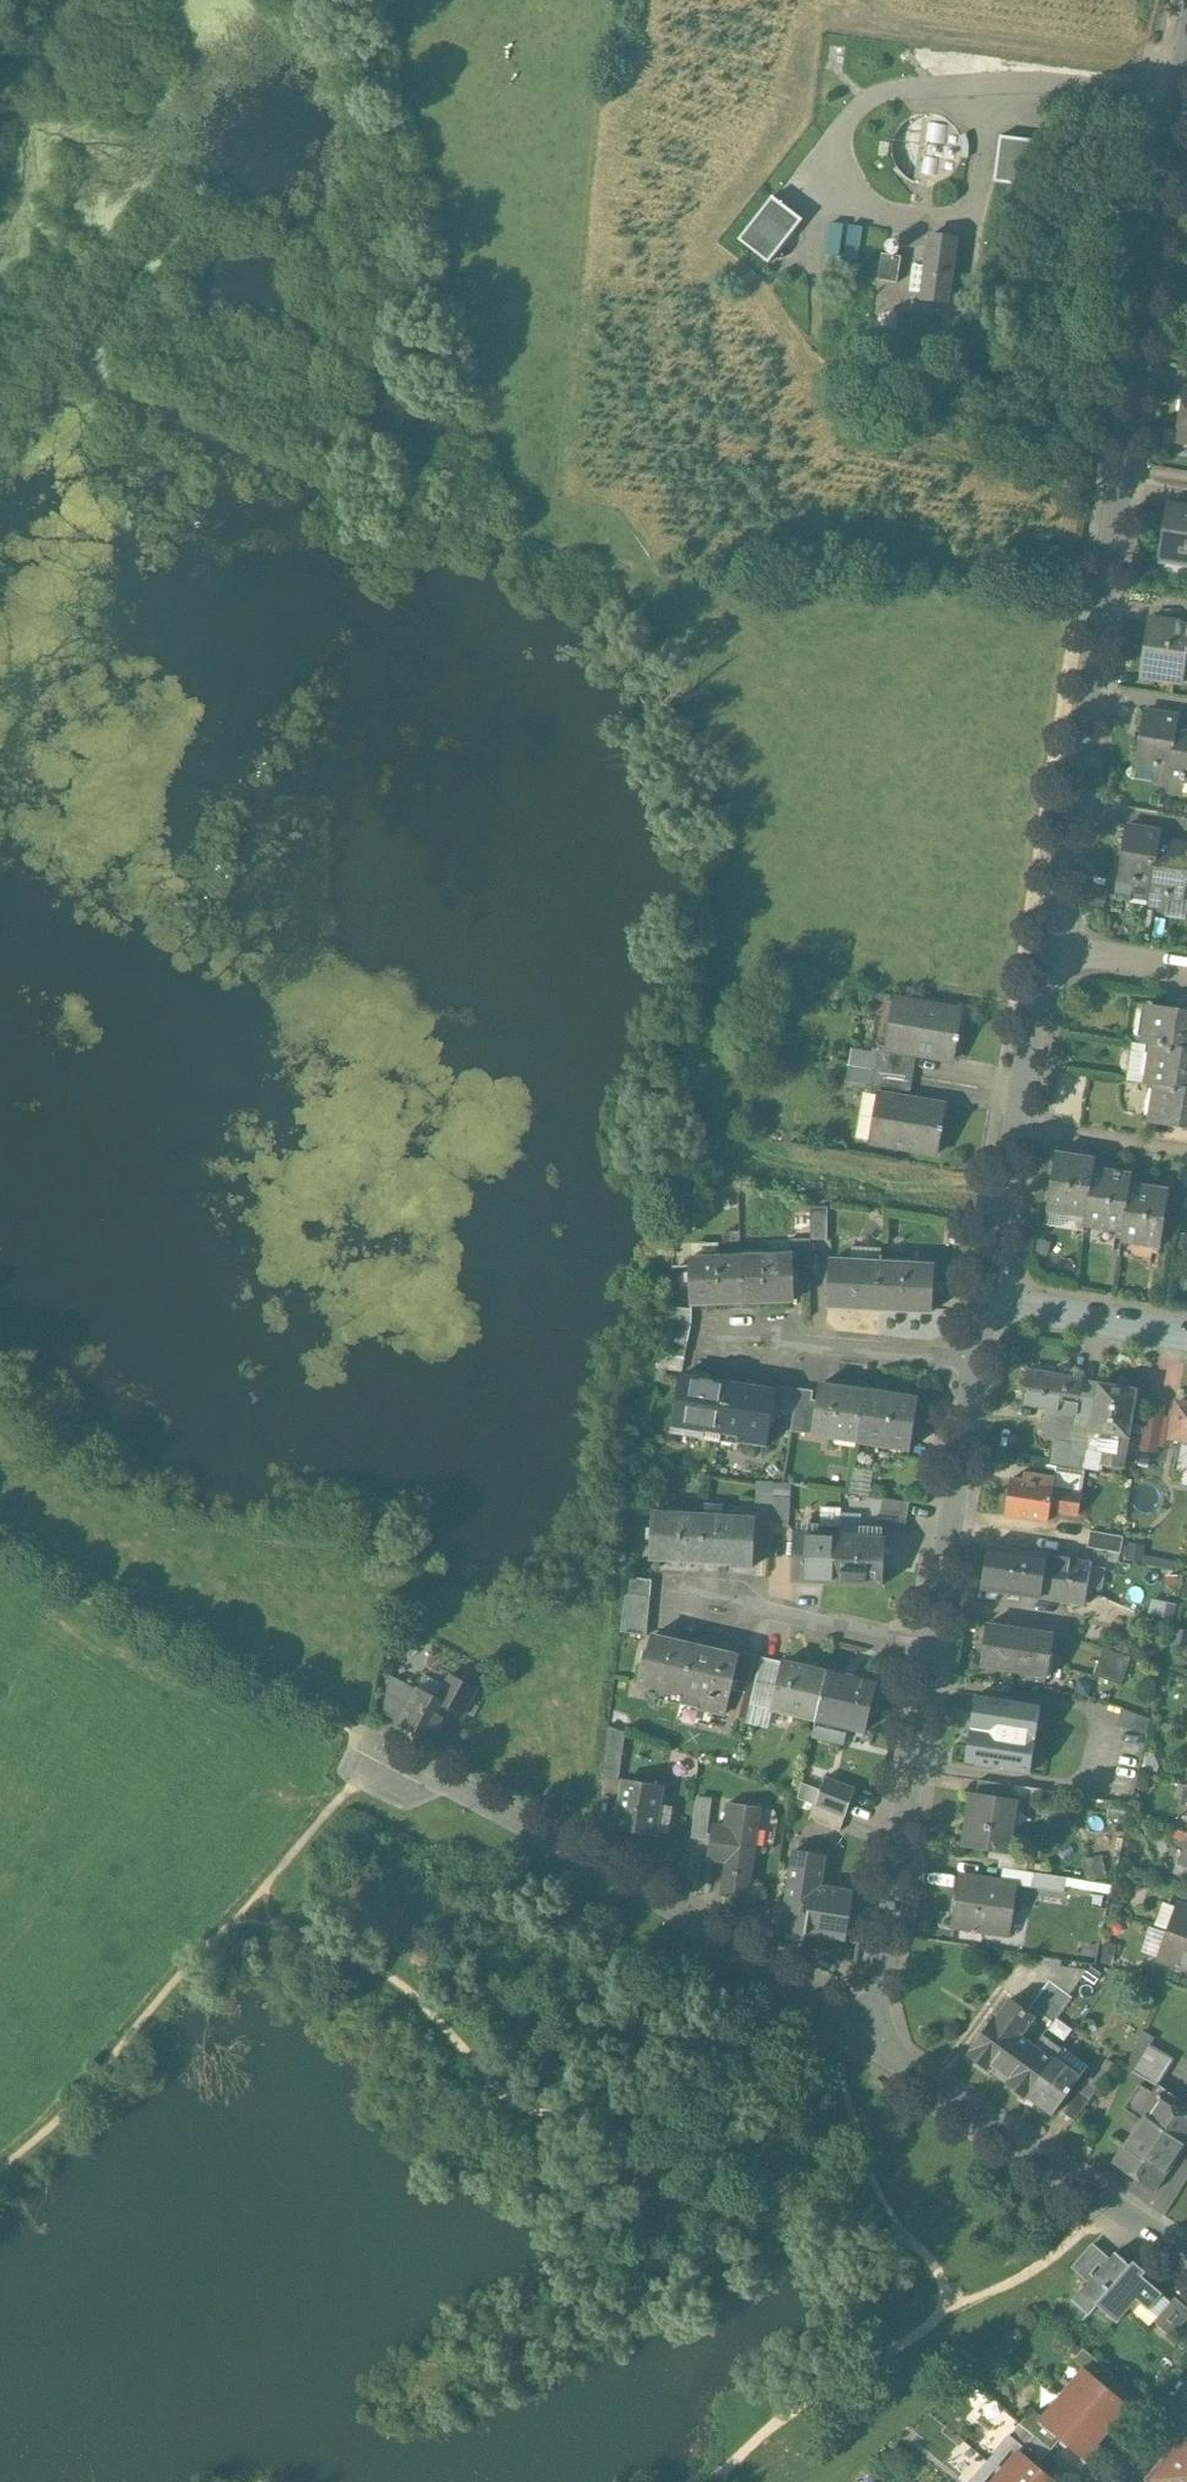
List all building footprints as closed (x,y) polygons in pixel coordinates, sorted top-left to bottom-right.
[(957,171),(963,158),(969,158),(970,150),(969,142),(967,134),(961,137),(953,124),(940,116),(926,113),(911,116),(900,125),(893,138),(891,152),(895,167),(905,178),(918,185),(932,186),(946,181),(957,171)] [(1053,144),(1000,138),(995,183),(1048,189),(1053,144)] [(803,220),(773,197),(739,240),(769,264),(803,220)] [(826,251),(860,258),(866,226),(832,219),(826,251)] [(954,239),(931,236),(923,301),(931,302),(946,303),(954,239)] [(900,250),(900,248),(900,245),(898,243),(896,242),(893,241),(891,242),(889,243),(887,245),(887,248),(887,250),(889,252),(891,254),(894,254),(896,254),(898,252),(900,250)] [(902,257),(882,254),(878,280),(898,283),(902,257)] [(946,303),(931,302),(927,330),(925,329),(922,354),(925,354),(923,377),(938,379),(939,375),(959,377),(960,364),(967,365),(969,353),(960,352),(964,321),(945,319),(946,303)] [(1185,391),(1177,439),(1186,440),(1186,391),(1185,391)] [(1168,503),(1161,546),(1186,550),(1186,506),(1168,503)] [(1149,619),(1140,677),(1183,684),(1186,659),(1186,625),(1149,619)] [(1178,717),(1145,711),(1137,763),(1156,766),(1153,781),(1167,783),(1166,792),(1178,717)] [(1178,725),(1179,717),(1178,717),(1166,792),(1183,794),(1185,780),(1186,781),(1186,726),(1178,725)] [(1161,832),(1127,827),(1118,879),(1134,882),(1132,896),(1149,899),(1147,908),(1148,909),(1161,832)] [(1160,842),(1161,832),(1148,909),(1166,911),(1168,897),(1184,900),(1186,883),(1186,846),(1160,842)] [(963,1012),(896,1002),(888,1047),(888,1050),(916,1054),(956,1060),(959,1041),(961,1041),(962,1037),(959,1037),(963,1012)] [(1151,1006),(1145,1045),(1154,1046),(1155,1045),(1186,1050),(1186,1011),(1151,1006)] [(1155,1045),(1154,1046),(1148,1084),(1158,1086),(1158,1085),(1186,1090),(1186,1050),(1155,1045)] [(916,1054),(888,1050),(888,1047),(880,1046),(879,1055),(876,1072),(913,1077),(916,1054)] [(879,1055),(859,1052),(857,1068),(876,1072),(879,1055)] [(913,1077),(876,1072),(873,1096),(880,1097),(880,1095),(909,1099),(913,1077)] [(1158,1085),(1158,1086),(1152,1124),(1186,1129),(1186,1090),(1158,1085)] [(909,1099),(880,1095),(880,1097),(873,1144),(940,1154),(947,1105),(909,1099)] [(1096,1159),(1057,1153),(1048,1211),(1086,1217),(1094,1169),(1096,1159)] [(1094,1169),(1086,1217),(1085,1226),(1123,1232),(1131,1184),(1133,1175),(1094,1169)] [(1131,1184),(1123,1232),(1121,1242),(1161,1248),(1169,1190),(1131,1184)] [(828,1208),(810,1208),(810,1241),(811,1241),(828,1241),(828,1208)] [(810,1241),(791,1241),(791,1255),(793,1255),(793,1268),(811,1268),(811,1241),(810,1241)] [(791,1255),(741,1257),(743,1303),(794,1301),(793,1268),(793,1255),(791,1255)] [(741,1257),(692,1258),(693,1305),(743,1303),(741,1257)] [(882,1264),(831,1260),(828,1305),(863,1307),(863,1310),(878,1311),(878,1308),(882,1264)] [(936,1268),(882,1264),(878,1308),(932,1312),(936,1268)] [(690,1331),(665,1328),(663,1340),(688,1342),(690,1331)] [(688,1342),(663,1340),(661,1355),(685,1358),(688,1342)] [(685,1358),(661,1355),(660,1370),(682,1373),(685,1358)] [(1084,1382),(1028,1371),(1022,1406),(1078,1416),(1084,1382)] [(729,1384),(684,1376),(675,1432),(704,1437),(705,1429),(722,1432),(729,1384)] [(776,1392),(729,1384),(722,1432),(740,1435),(739,1442),(768,1447),(772,1418),(776,1392)] [(1138,1391),(1100,1384),(1092,1431),(1115,1435),(1112,1450),(1105,1449),(1102,1466),(1123,1469),(1128,1441),(1141,1443),(1143,1430),(1131,1428),(1138,1391)] [(866,1393),(822,1386),(819,1402),(814,1435),(839,1440),(840,1435),(858,1438),(866,1393)] [(797,1392),(778,1388),(776,1392),(772,1418),(792,1421),(797,1392)] [(815,1392),(798,1389),(797,1392),(792,1421),(791,1432),(814,1435),(819,1402),(814,1401),(815,1392)] [(919,1402),(866,1393),(858,1438),(881,1442),(880,1446),(910,1451),(919,1402)] [(1178,1402),(1172,1438),(1186,1440),(1186,1404),(1178,1402)] [(1077,1422),(1045,1417),(1041,1438),(1063,1442),(1073,1444),(1074,1439),(1077,1422)] [(1074,1439),(1073,1444),(1063,1442),(1059,1464),(1085,1469),(1090,1442),(1074,1439)] [(1054,1480),(1026,1475),(1025,1481),(1011,1479),(1005,1518),(1048,1524),(1049,1513),(1077,1518),(1081,1494),(1053,1490),(1054,1480)] [(773,1482),(758,1482),(757,1508),(772,1509),(773,1482)] [(792,1485),(774,1485),(774,1525),(791,1525),(792,1485)] [(910,1502),(883,1498),(881,1513),(908,1516),(910,1502)] [(759,1514),(724,1513),(724,1501),(704,1501),(704,1512),(705,1512),(703,1562),(738,1563),(737,1566),(758,1566),(759,1514)] [(704,1512),(657,1511),(655,1561),(703,1562),(705,1512),(704,1512)] [(908,1516),(881,1513),(879,1527),(906,1531),(908,1516)] [(1124,1537),(1091,1531),(1088,1548),(1121,1554),(1124,1537)] [(841,1536),(797,1535),(796,1581),(839,1582),(841,1536)] [(888,1537),(841,1536),(839,1582),(887,1583),(888,1537)] [(1172,1540),(1169,1556),(1186,1559),(1186,1557),(1186,1543),(1172,1540)] [(1092,1563),(989,1547),(986,1568),(1089,1584),(1092,1563)] [(1146,1566),(1120,1561),(1117,1578),(1143,1583),(1146,1566)] [(1089,1584),(986,1568),(983,1589),(1086,1605),(1089,1584)] [(654,1582),(629,1577),(627,1595),(653,1600),(654,1582)] [(653,1600),(627,1595),(622,1631),(648,1634),(653,1600)] [(1055,1635),(987,1624),(981,1666),(1048,1676),(1055,1635)] [(695,1647),(656,1638),(653,1652),(650,1651),(642,1684),(684,1694),(695,1647)] [(742,1657),(695,1647),(684,1694),(704,1698),(702,1708),(729,1714),(742,1657)] [(1132,1658),(1104,1648),(1095,1675),(1122,1685),(1132,1658)] [(763,1657),(750,1653),(743,1680),(757,1683),(763,1657)] [(786,1662),(763,1657),(757,1683),(752,1703),(775,1709),(786,1662)] [(829,1671),(786,1662),(775,1709),(792,1713),(793,1709),(818,1715),(819,1715),(829,1671)] [(880,1683),(829,1671),(819,1715),(818,1715),(818,1718),(869,1730),(880,1683)] [(393,1674),(387,1715),(402,1723),(420,1689),(393,1674)] [(439,1699),(420,1689),(402,1723),(436,1741),(455,1707),(466,1713),(479,1689),(452,1675),(439,1699)] [(1041,1706),(985,1698),(983,1710),(975,1709),(971,1729),(1036,1739),(1041,1706)] [(1126,1708),(1120,1721),(1147,1733),(1153,1719),(1126,1708)] [(627,1734),(610,1728),(602,1777),(619,1780),(627,1734)] [(1036,1739),(971,1729),(968,1750),(977,1751),(975,1764),(1031,1773),(1036,1739)] [(807,1770),(803,1783),(823,1790),(828,1776),(807,1770)] [(857,1787),(828,1776),(823,1790),(818,1806),(847,1817),(857,1787)] [(979,1780),(977,1794),(1012,1799),(1014,1785),(979,1780)] [(667,1788),(628,1782),(620,1829),(659,1835),(660,1831),(664,1807),(667,1788)] [(823,1790),(803,1783),(799,1799),(816,1805),(818,1806),(823,1790)] [(1044,1790),(1014,1785),(1012,1799),(1015,1800),(1042,1804),(1044,1790)] [(977,1794),(973,1794),(965,1846),(1007,1853),(1015,1800),(1012,1799),(977,1794)] [(707,1838),(715,1798),(700,1795),(692,1835),(707,1838)] [(764,1807),(730,1803),(727,1826),(761,1831),(764,1807)] [(818,1806),(816,1805),(812,1819),(843,1831),(847,1817),(818,1806)] [(676,1809),(664,1807),(660,1831),(672,1833),(676,1809)] [(727,1826),(718,1825),(713,1860),(731,1862),(726,1895),(752,1898),(761,1831),(727,1826)] [(825,1855),(798,1851),(787,1930),(813,1934),(814,1928),(818,1899),(825,1855)] [(1036,1873),(1003,1868),(1001,1881),(1017,1884),(1017,1885),(1033,1887),(1036,1873)] [(1066,1890),(1068,1877),(1038,1872),(1036,1885),(1066,1890)] [(1001,1881),(961,1875),(953,1926),(1009,1934),(1017,1885),(1017,1884),(1001,1881)] [(827,1886),(825,1900),(818,1899),(814,1928),(847,1933),(847,1938),(849,1939),(856,1890),(827,1886)] [(1178,1905),(1159,1958),(1186,1968),(1186,1908),(1178,1905)] [(1048,1964),(1044,1979),(1050,1983),(1065,1994),(1078,1969),(1048,1964)] [(1065,1994),(1050,1983),(1031,2008),(1052,2024),(1071,1999),(1065,1994)] [(1034,2020),(1008,2001),(969,2055),(988,2069),(991,2065),(1011,2079),(1008,2083),(1009,2083),(1035,2048),(1021,2037),(1034,2020)] [(1143,2031),(1127,2068),(1134,2072),(1151,2044),(1155,2038),(1143,2031)] [(1035,2048),(1009,2083),(1027,2097),(1056,2058),(1064,2046),(1046,2032),(1035,2048)] [(1151,2044),(1134,2072),(1158,2086),(1175,2058),(1151,2044)] [(1056,2058),(1027,2097),(1053,2115),(1081,2076),(1088,2065),(1070,2052),(1062,2062),(1056,2058)] [(1109,2061),(1092,2084),(1098,2089),(1115,2065),(1109,2061)] [(1087,2080),(1063,2113),(1074,2121),(1098,2089),(1092,2084),(1087,2080)] [(1140,2085),(1125,2108),(1142,2120),(1113,2163),(1155,2191),(1186,2144),(1186,2111),(1184,2115),(1172,2106),(1177,2098),(1163,2089),(1158,2097),(1140,2085)] [(1093,2243),(1072,2267),(1089,2283),(1110,2258),(1093,2243)] [(1163,2293),(1143,2276),(1147,2272),(1134,2261),(1131,2265),(1116,2252),(1110,2258),(1089,2283),(1073,2300),(1089,2314),(1097,2305),(1117,2322),(1137,2299),(1149,2310),(1149,2309),(1158,2317),(1171,2302),(1163,2294),(1163,2293)] [(1154,2322),(1172,2337),(1186,2320),(1186,2307),(1176,2297),(1171,2302),(1158,2317),(1154,2322)] [(1084,2348),(1071,2363),(1082,2372),(1094,2357),(1084,2348)] [(1132,2408),(1088,2371),(1066,2398),(1105,2430),(1114,2419),(1119,2423),(1132,2408)] [(1105,2430),(1066,2398),(1044,2424),(1087,2461),(1100,2445),(1095,2441),(1105,2430)] [(1043,2418),(1033,2409),(1021,2424),(1031,2432),(1043,2418)] [(1031,2432),(1021,2424),(1011,2435),(1024,2446),(1034,2435),(1031,2432)] [(1153,2479),(1157,2481),(1186,2481),(1186,2438),(1153,2479)] [(1003,2473),(1013,2481),(1056,2481),(1021,2452),(1003,2473)] [(1003,2473),(996,2481),(1013,2481),(1003,2473)]
